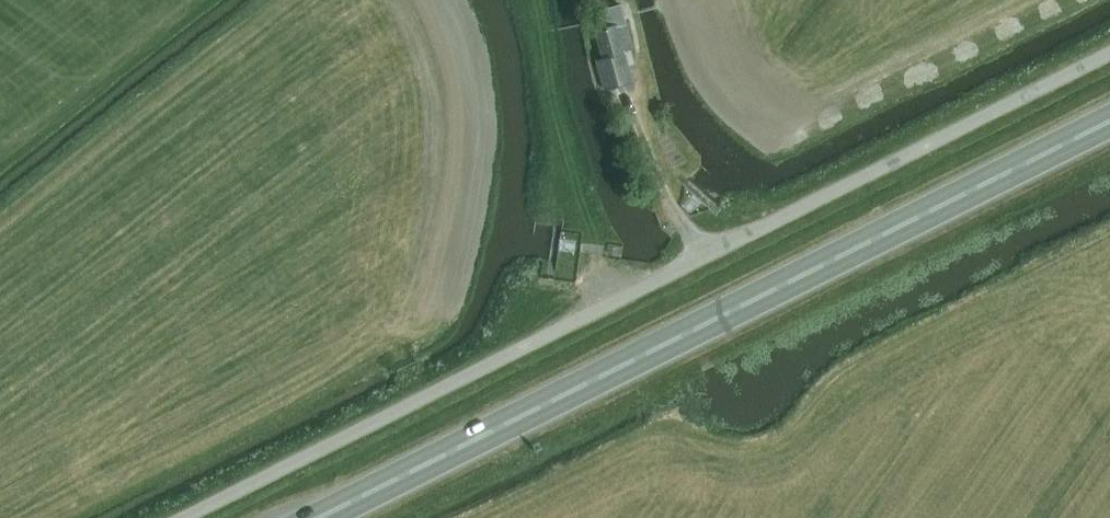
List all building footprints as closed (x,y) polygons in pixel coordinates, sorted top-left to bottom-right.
[(622,51),(632,48),(620,4),(599,10),(604,28),(596,30),(604,57),(592,60),(597,79),(602,77),(605,86),(631,79),(622,52),(623,52),(622,51)]
